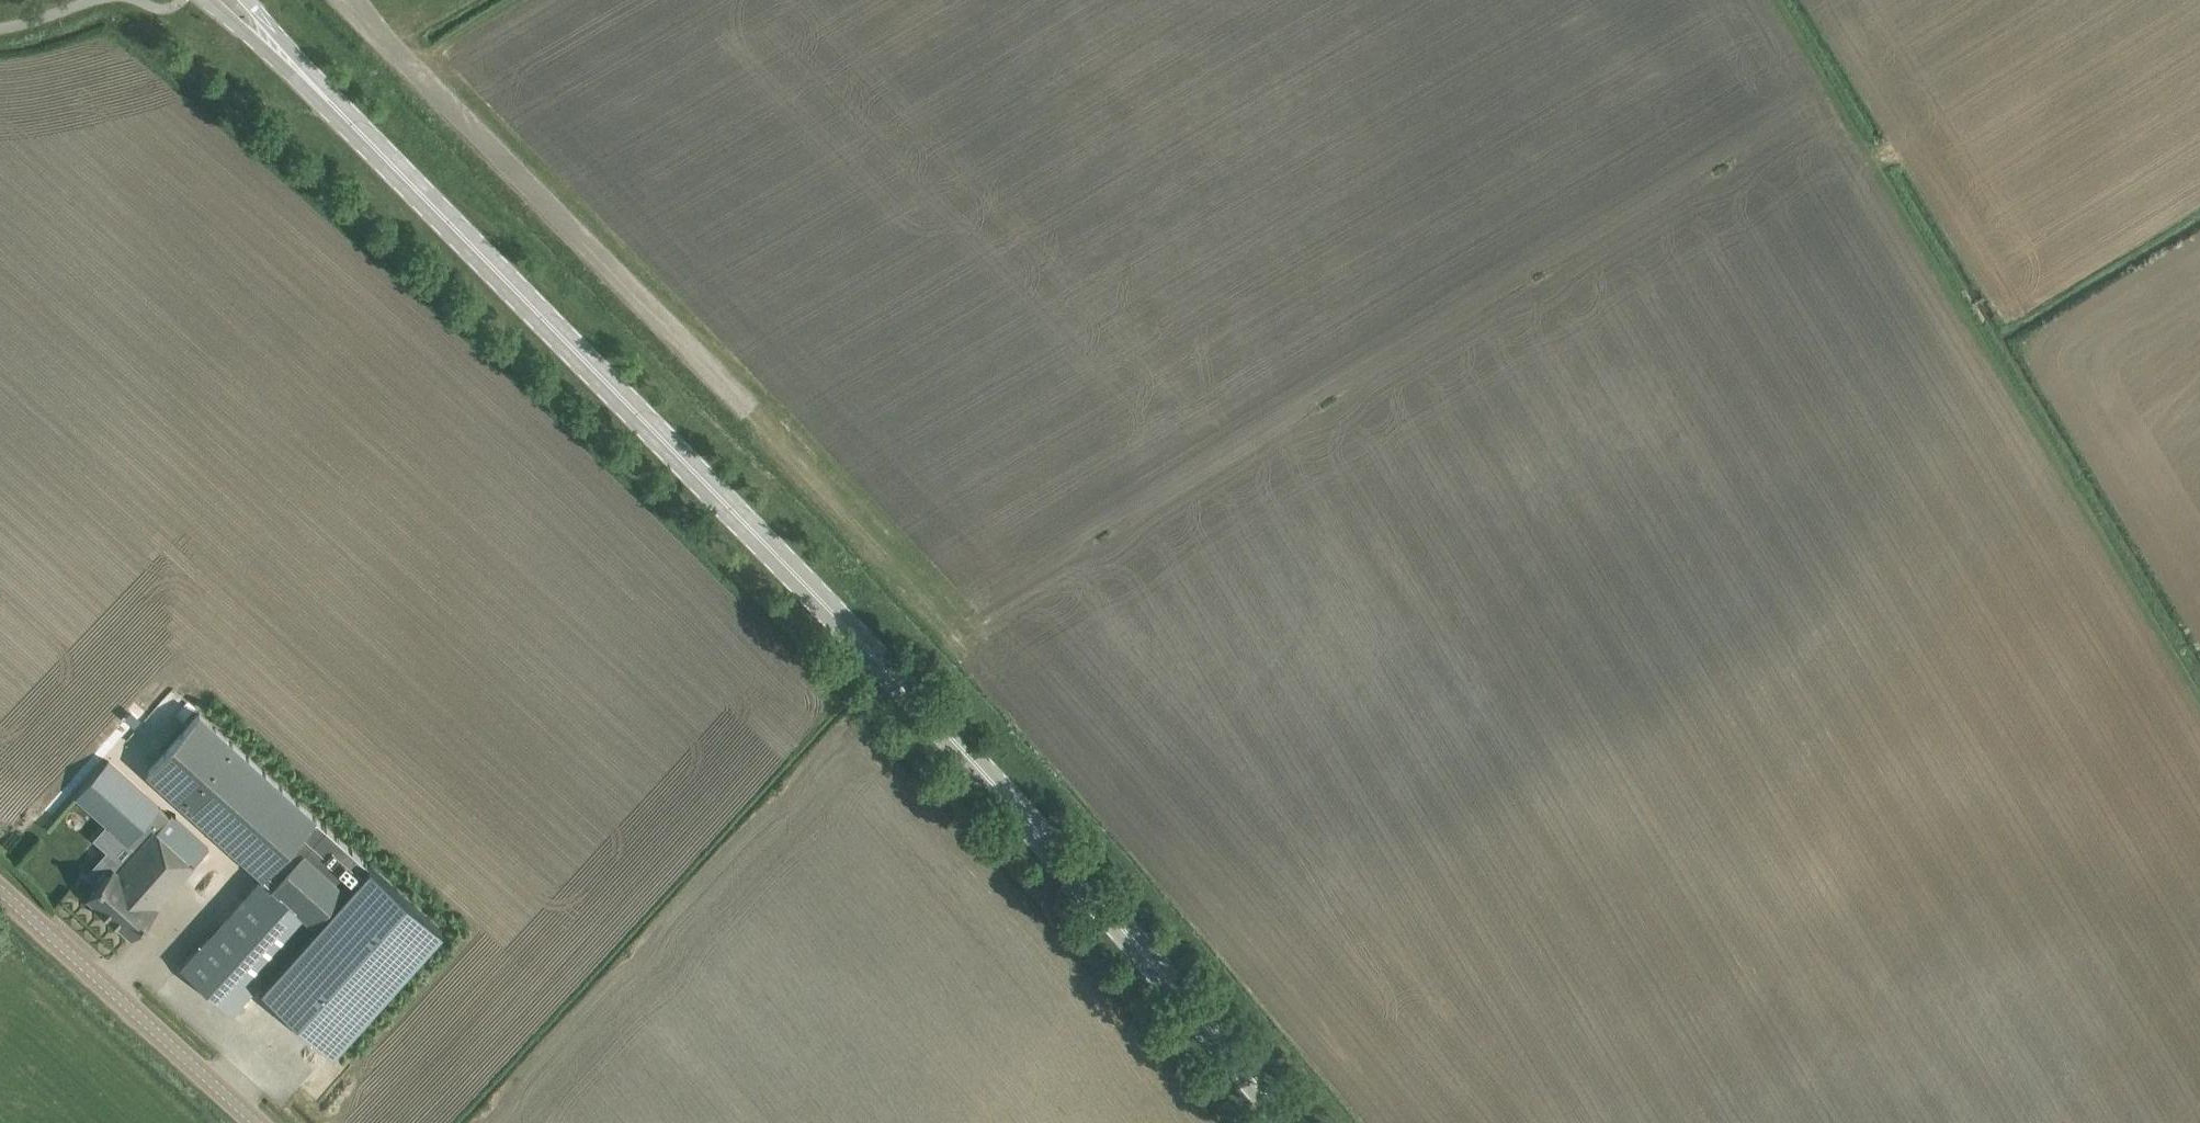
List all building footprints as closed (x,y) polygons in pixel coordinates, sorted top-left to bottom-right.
[(232,1011),(247,995),(259,982),(333,1050),(442,929),(326,826),(199,712),(146,772),(262,877),(181,966),(232,1011)] [(108,761),(76,797),(107,825),(95,838),(107,849),(124,864),(118,871),(114,867),(99,883),(87,897),(132,936),(158,907),(157,906),(194,865),(193,865),(209,847),(171,814),(170,816),(108,761)]
